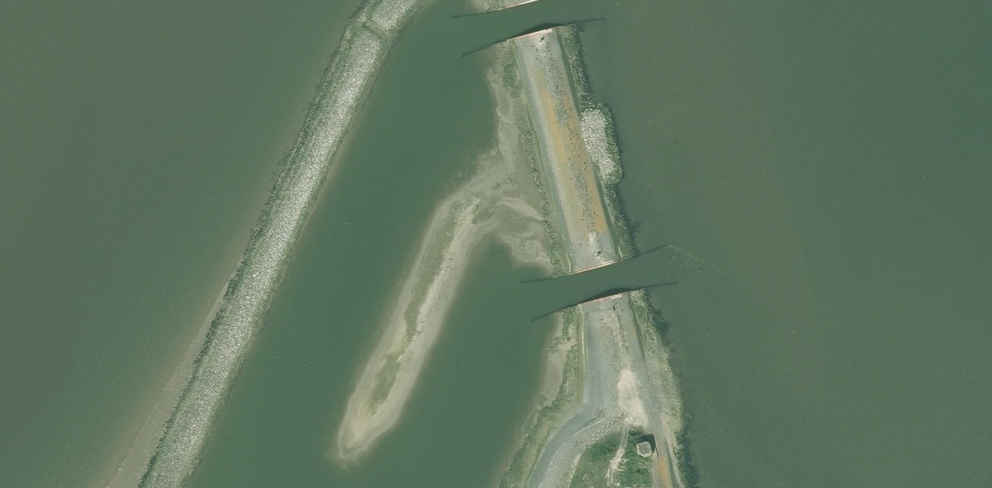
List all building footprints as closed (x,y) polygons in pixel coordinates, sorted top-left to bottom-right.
[(650,438),(633,444),(639,461),(656,456),(650,438)]
